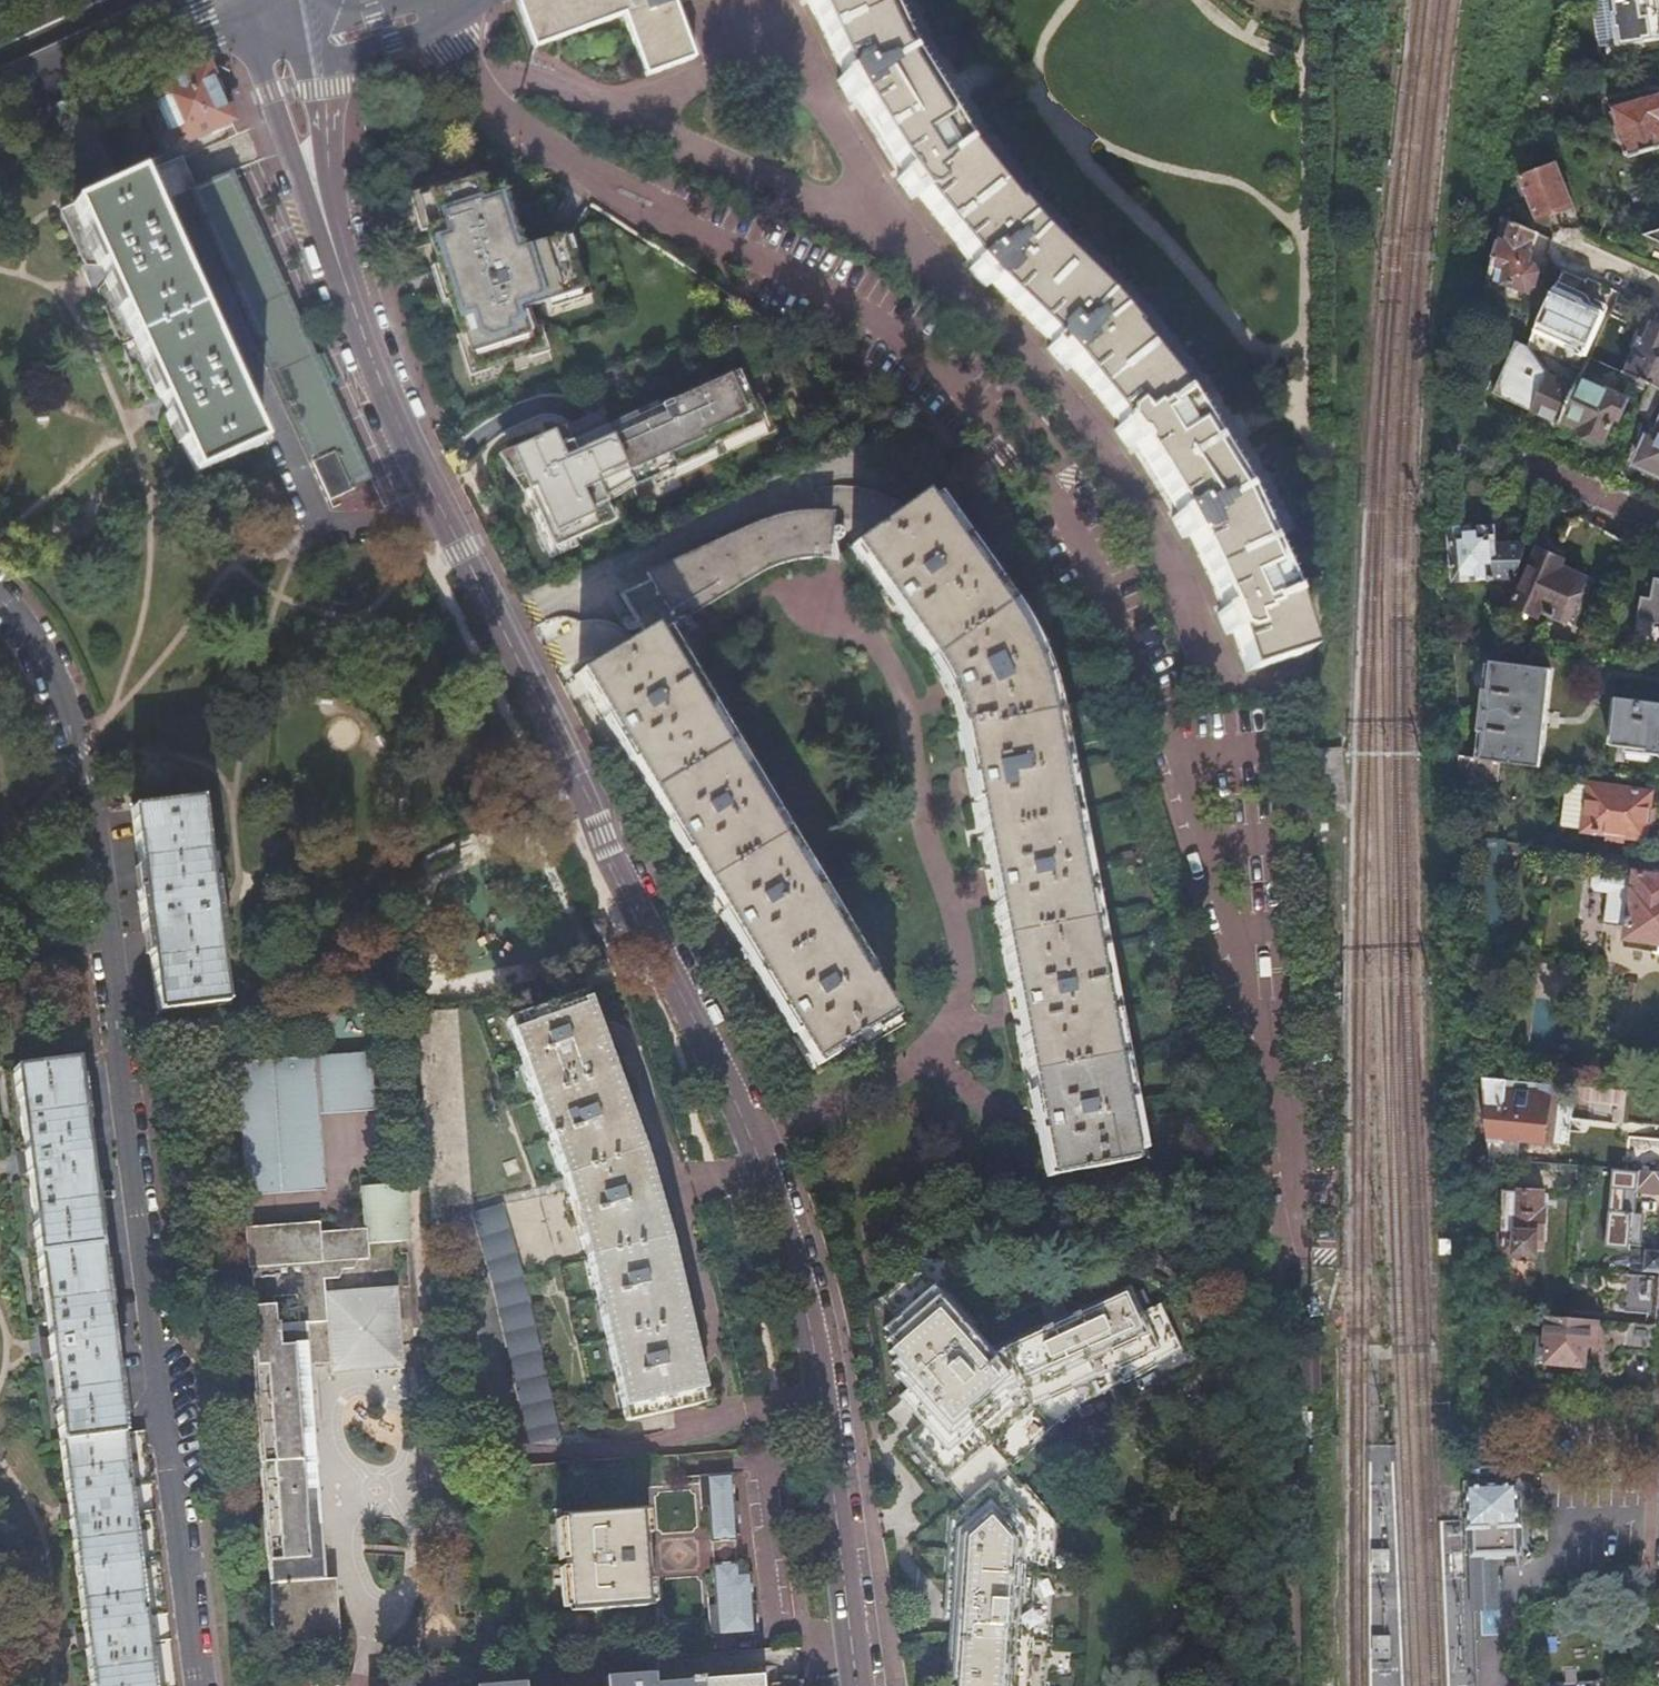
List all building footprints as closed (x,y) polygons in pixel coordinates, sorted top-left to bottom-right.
[(517,0),(534,48),(624,16),(647,76),(693,60),(674,6),(691,0),(518,0),(517,0)] [(844,78),(837,82),(849,102),(857,98),(904,174),(896,179),(911,199),(918,194),(975,264),(969,270),(984,288),(991,283),(1054,344),(1049,349),(1062,365),(1069,360),(1120,424),(1114,429),(1128,447),(1135,442),(1177,514),(1171,517),(1181,537),(1189,534),(1224,612),(1217,614),(1224,635),(1233,632),(1245,674),(1307,655),(1302,635),(1311,631),(1301,596),(1278,545),(1252,489),(1215,427),(1192,389),(1109,289),(1040,223),(1015,193),(969,135),(917,52),(893,0),(807,0),(844,78)] [(1618,11),(1615,12),(1616,23),(1613,24),(1615,41),(1658,36),(1658,0),(1617,0),(1618,11)] [(205,67),(150,92),(176,148),(196,140),(197,144),(210,138),(208,134),(230,123),(205,67)] [(1629,155),(1658,146),(1658,96),(1614,108),(1618,128),(1622,127),(1629,155)] [(1560,164),(1521,178),(1536,220),(1575,205),(1560,164)] [(233,172),(190,191),(315,463),(313,464),(329,501),(352,492),(351,489),(372,480),(346,421),(312,347),(295,308),(278,271),(233,172)] [(412,198),(467,378),(555,351),(541,304),(595,288),(574,219),(523,235),(509,189),(488,196),(482,177),(412,198)] [(142,179),(75,207),(101,265),(166,411),(196,476),(263,446),(236,386),(240,384),(233,368),(228,369),(176,253),(180,252),(173,234),(168,236),(142,179)] [(1541,233),(1504,221),(1488,280),(1534,293),(1541,266),(1531,263),(1541,233)] [(1639,237),(1658,246),(1658,232),(1639,237)] [(1555,289),(1535,332),(1567,347),(1564,354),(1578,361),(1581,354),(1584,356),(1602,319),(1577,306),(1580,301),(1555,289)] [(1626,370),(1651,382),(1658,385),(1658,328),(1649,323),(1626,370)] [(541,439),(510,452),(552,549),(612,522),(599,493),(628,480),(632,489),(713,453),(711,449),(761,426),(737,373),(661,408),(653,411),(652,413),(652,414),(651,415),(651,416),(651,417),(609,436),(602,420),(574,435),(572,434),(569,434),(568,435),(567,435),(566,436),(565,437),(565,438),(564,438),(564,439),(564,440),(564,441),(546,450),(541,439)] [(1575,387),(1548,374),(1531,409),(1559,422),(1560,419),(1582,430),(1584,434),(1593,439),(1598,437),(1601,439),(1611,417),(1614,418),(1625,396),(1618,393),(1607,388),(1610,383),(1598,377),(1596,382),(1582,375),(1575,387)] [(1610,383),(1607,388),(1618,393),(1621,387),(1610,382),(1610,383)] [(1638,410),(1650,416),(1658,397),(1658,385),(1651,382),(1638,410)] [(635,415),(606,428),(609,436),(651,417),(651,416),(651,415),(652,414),(652,413),(653,411),(661,408),(658,402),(634,413),(635,415)] [(1658,465),(1658,423),(1643,458),(1658,465)] [(563,429),(541,439),(546,450),(564,441),(564,440),(564,439),(564,438),(565,438),(565,437),(563,429)] [(962,736),(1054,716),(1050,697),(1044,678),(1037,659),(1029,641),(1020,623),(1010,606),(998,589),(986,574),(929,492),(851,545),(936,664),(945,681),(952,698),(958,716),(962,735),(962,736)] [(652,794),(725,750),(656,636),(768,585),(776,578),(786,572),(795,567),(806,563),(816,560),(827,559),(832,514),(816,514),(801,516),(786,520),(771,525),(756,532),(752,525),(647,574),(650,581),(621,594),(644,634),(578,672),(652,794)] [(1566,559),(1609,579),(1618,557),(1626,540),(1573,514),(1555,555),(1539,548),(1512,607),(1540,620),(1543,613),(1568,624),(1587,580),(1562,568),(1566,559)] [(1455,578),(1518,574),(1528,542),(1494,544),(1493,524),(1473,526),(1473,520),(1455,522),(1455,527),(1451,528),(1455,578)] [(1654,577),(1650,597),(1641,596),(1638,619),(1658,622),(1658,578),(1654,577)] [(1485,756),(1508,759),(1540,763),(1551,669),(1494,662),(1491,689),(1486,688),(1481,729),(1487,730),(1485,756)] [(1611,704),(1604,754),(1658,762),(1658,711),(1611,704)] [(1055,717),(1054,716),(962,736),(1052,1178),(1144,1160),(1055,717)] [(1339,745),(1314,746),(1317,808),(1341,807),(1339,745)] [(863,980),(725,750),(652,794),(815,1064),(892,1017),(870,978),(863,980)] [(1460,752),(1461,773),(1505,780),(1508,759),(1485,756),(1460,752)] [(1567,813),(1586,816),(1590,784),(1572,781),(1567,813)] [(1590,784),(1586,816),(1584,829),(1644,838),(1651,793),(1590,784)] [(202,800),(132,808),(142,889),(137,890),(139,912),(142,933),(148,932),(158,1013),(228,1005),(221,945),(225,944),(214,857),(209,858),(202,800)] [(1634,871),(1633,876),(1608,872),(1608,873),(1604,872),(1600,874),(1598,884),(1602,887),(1606,888),(1601,919),(1625,923),(1623,937),(1658,943),(1658,875),(1634,871)] [(1540,967),(1531,1058),(1561,1061),(1570,970),(1540,967)] [(640,1149),(585,992),(507,1019),(551,1142),(565,1181),(577,1220),(588,1259),(629,1424),(708,1404),(677,1282),(658,1205),(640,1149)] [(470,1205),(457,1009),(416,1011),(431,1222),(444,1221),(443,1207),(470,1205)] [(369,1054),(236,1063),(246,1195),(324,1189),(318,1115),(317,1097),(372,1093),(369,1054)] [(12,1071),(23,1155),(16,1155),(18,1173),(25,1173),(45,1338),(39,1338),(42,1358),(48,1357),(66,1501),(60,1502),(62,1519),(68,1519),(83,1631),(76,1632),(78,1648),(85,1647),(90,1685),(153,1685),(146,1631),(129,1499),(111,1357),(119,1356),(116,1338),(115,1327),(108,1328),(88,1171),(95,1170),(93,1158),(91,1142),(84,1142),(75,1063),(12,1071)] [(1569,1085),(1484,1077),(1490,1158),(1506,1159),(1508,1140),(1548,1143),(1553,1097),(1567,1098),(1569,1085)] [(372,1093),(317,1097),(318,1115),(373,1111),(372,1093)] [(1629,1138),(1625,1170),(1658,1172),(1658,1140),(1629,1138)] [(1618,1169),(1617,1182),(1636,1184),(1635,1190),(1658,1192),(1658,1172),(1625,1170),(1618,1169)] [(400,1226),(409,1226),(406,1184),(363,1186),(366,1229),(320,1232),(319,1223),(245,1228),(248,1269),(252,1269),(255,1308),(252,1309),(255,1347),(252,1347),(274,1648),(341,1643),(336,1581),(326,1581),(310,1365),(330,1364),(331,1375),(404,1370),(397,1287),(325,1292),(324,1281),(338,1280),(338,1270),(353,1269),(353,1261),(368,1260),(367,1243),(401,1241),(400,1226)] [(1506,1192),(1502,1251),(1536,1255),(1538,1238),(1544,1238),(1546,1215),(1541,1214),(1543,1195),(1506,1192)] [(503,1210),(473,1216),(495,1298),(515,1381),(529,1439),(559,1433),(518,1264),(503,1210)] [(410,1241),(409,1226),(400,1226),(401,1241),(410,1241)] [(1640,1268),(1656,1269),(1658,1248),(1641,1246),(1640,1268)] [(878,1300),(893,1318),(881,1330),(888,1337),(884,1341),(891,1348),(887,1353),(894,1361),(891,1364),(897,1371),(893,1375),(906,1390),(898,1399),(921,1425),(908,1440),(964,1505),(949,1519),(944,1620),(948,1620),(946,1662),(950,1662),(950,1680),(956,1680),(955,1685),(1045,1685),(1055,1525),(1001,1463),(1072,1401),(1179,1351),(1160,1308),(1140,1315),(1128,1289),(989,1353),(977,1341),(977,1326),(945,1290),(945,1260),(914,1257),(913,1269),(878,1300)] [(1624,1324),(1658,1327),(1658,1318),(1658,1283),(1629,1280),(1624,1324)] [(1624,1324),(1547,1318),(1545,1342),(1550,1343),(1548,1363),(1594,1366),(1596,1349),(1656,1353),(1658,1327),(1624,1324)] [(1479,1488),(1469,1488),(1471,1531),(1475,1530),(1476,1561),(1486,1560),(1498,1560),(1507,1559),(1519,1559),(1518,1536),(1518,1529),(1522,1529),(1520,1487),(1509,1487),(1509,1468),(1478,1469),(1479,1488)] [(731,1475),(698,1476),(700,1509),(707,1508),(710,1543),(736,1542),(735,1535),(738,1535),(736,1507),(733,1507),(731,1475)] [(639,1512),(562,1517),(568,1613),(646,1607),(639,1512)] [(671,1537),(673,1572),(695,1571),(694,1536),(671,1537)] [(1486,1560),(1476,1561),(1477,1603),(1488,1603),(1499,1602),(1499,1585),(1498,1560),(1486,1560)] [(714,1607),(707,1607),(709,1638),(756,1634),(754,1604),(751,1604),(749,1574),(737,1575),(736,1564),(711,1565),(714,1607)] [(787,1671),(787,1648),(725,1649),(726,1672),(787,1671)] [(761,1679),(701,1683),(701,1678),(688,1678),(689,1684),(659,1685),(658,1674),(605,1678),(605,1685),(762,1685),(761,1679)]
